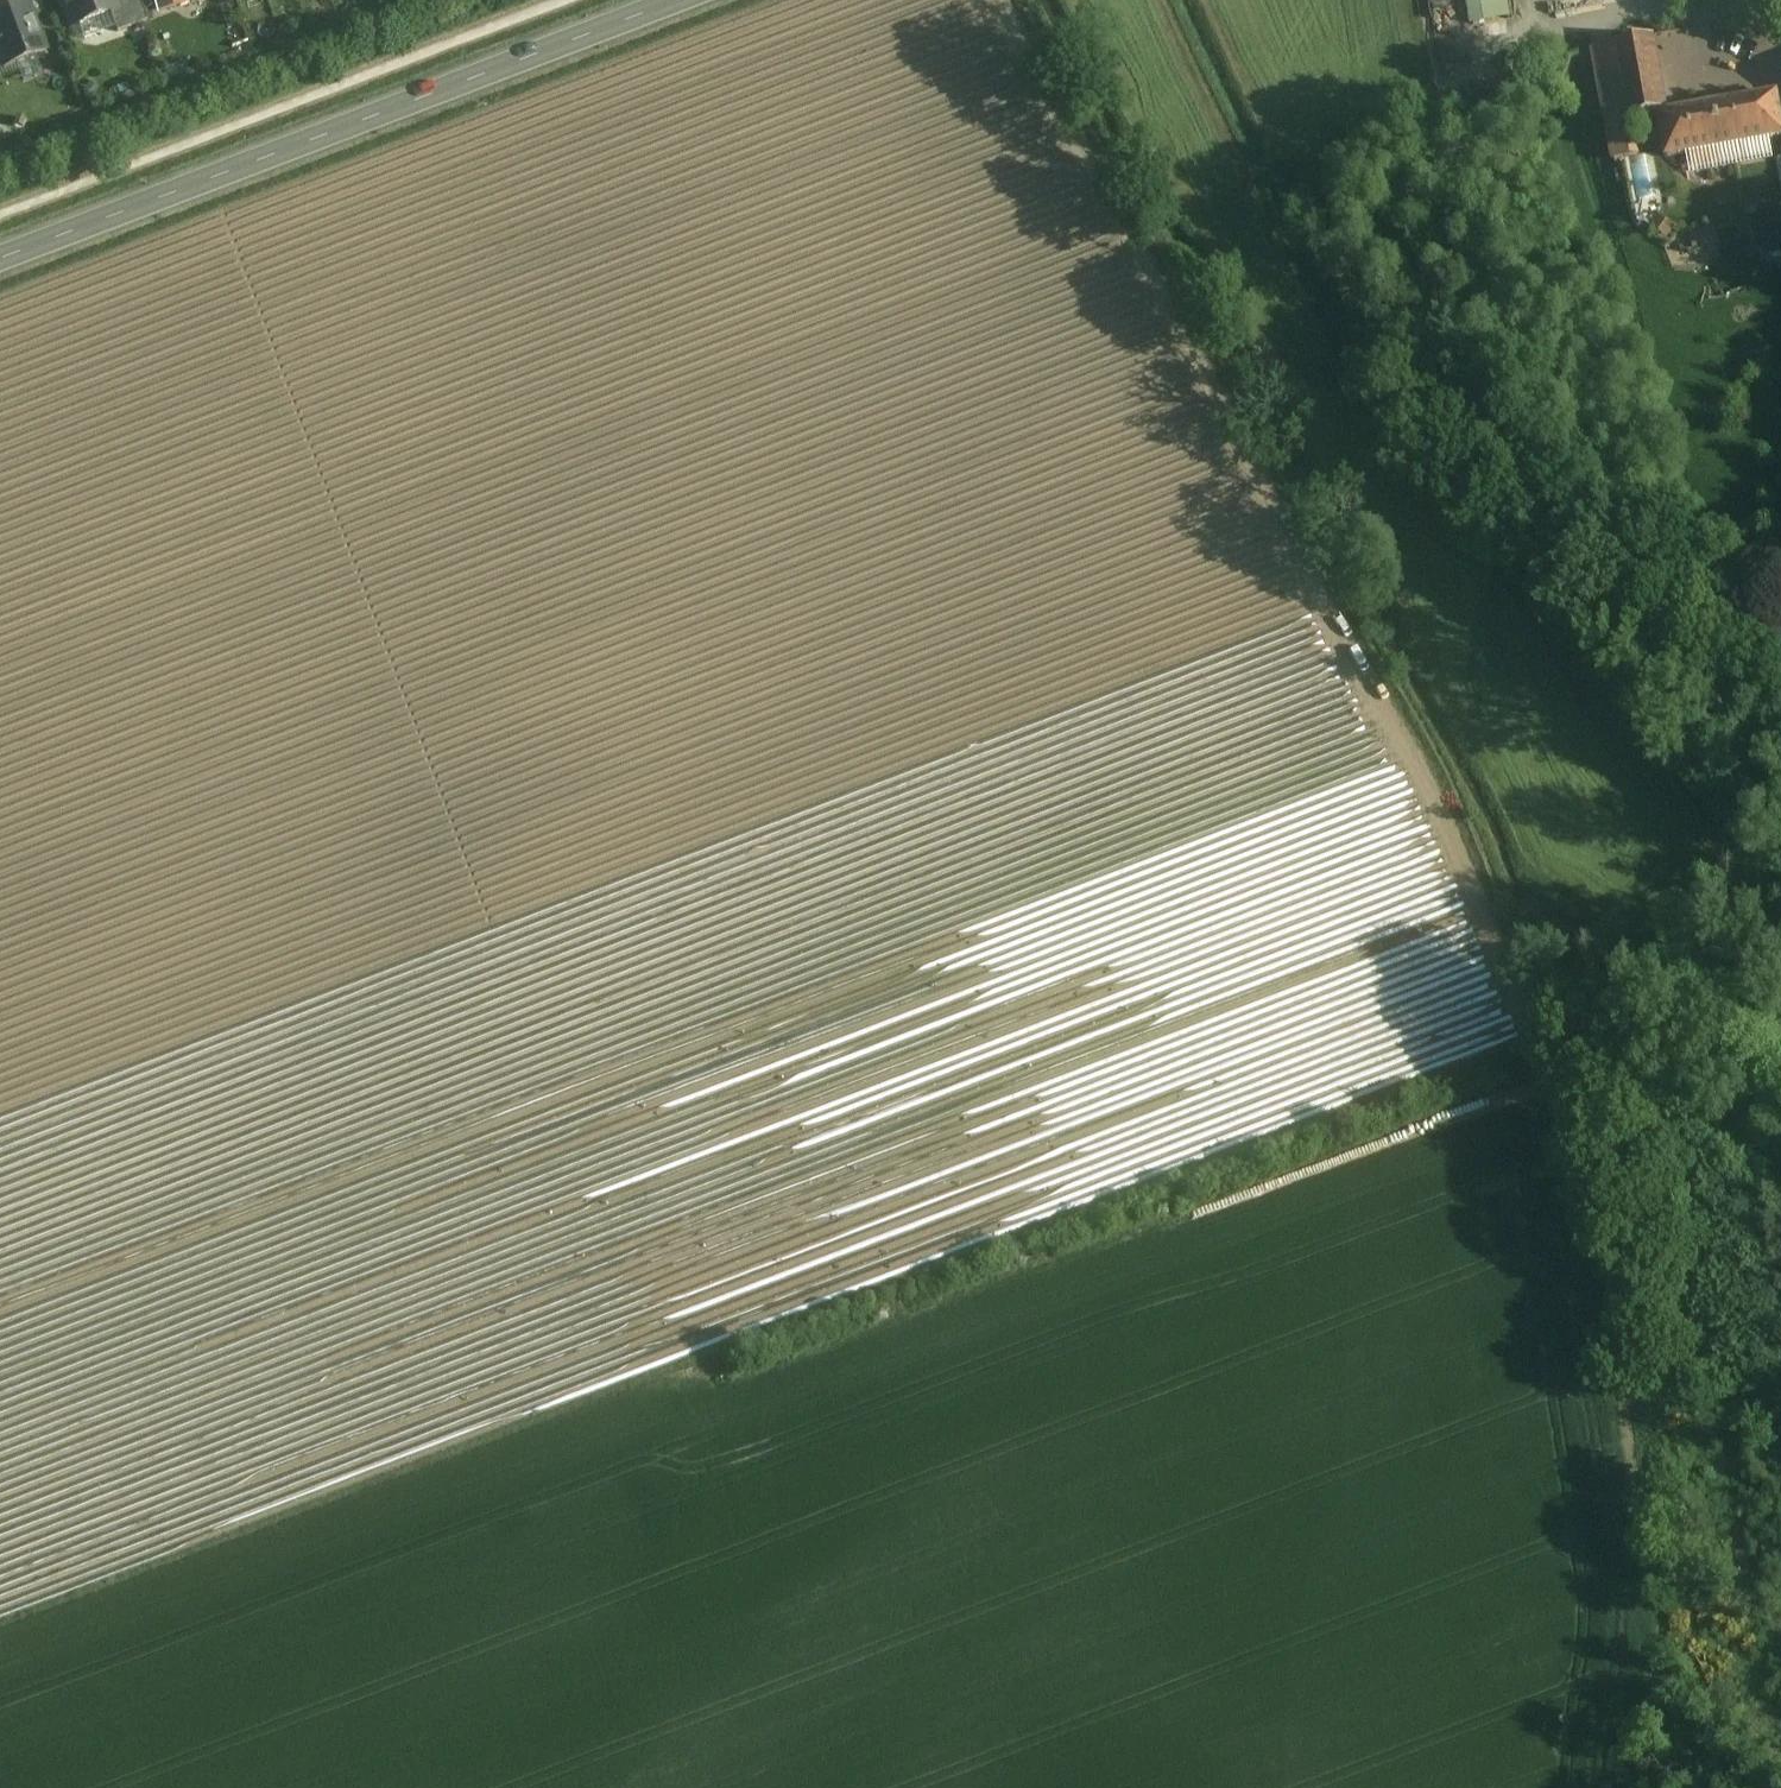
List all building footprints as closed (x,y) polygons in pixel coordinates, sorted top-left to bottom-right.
[(62,14),(66,13),(71,28),(109,14),(117,11),(113,0),(57,0),(62,14)] [(139,0),(113,0),(117,11),(109,14),(117,34),(147,23),(139,0)] [(162,15),(204,0),(156,0),(162,15)] [(1472,31),(1511,23),(1506,0),(1466,0),(1472,31)] [(0,15),(0,52),(7,73),(47,58),(28,5),(0,15)] [(1652,40),(1614,47),(1628,121),(1665,113),(1652,40)] [(1658,119),(1666,161),(1780,140),(1780,123),(1776,98),(1658,119)]
